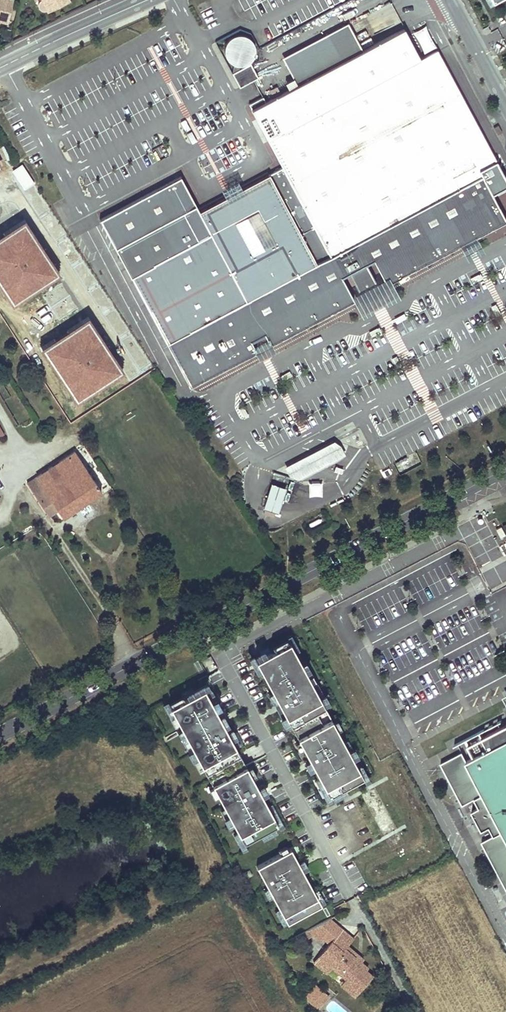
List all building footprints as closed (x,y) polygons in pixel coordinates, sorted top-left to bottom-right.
[(4,22),(10,0),(0,0),(0,21),(4,22)] [(38,0),(38,1),(37,1),(37,2),(37,3),(37,4),(37,5),(37,6),(37,7),(38,7),(38,8),(39,9),(40,9),(40,10),(41,10),(42,10),(43,10),(44,10),(45,10),(46,10),(67,0),(38,0)] [(425,25),(412,33),(423,53),(436,48),(425,25)] [(362,54),(347,26),(282,61),(296,88),(362,54)] [(188,391),(224,372),(256,355),(250,345),(263,338),(269,349),(319,323),(336,314),(352,305),(340,281),(347,278),(356,297),(366,292),(374,287),(364,268),(371,264),(384,288),(388,285),(402,278),(418,269),(438,257),(458,247),(461,245),(467,243),(474,240),(485,234),(504,224),(488,194),(505,184),(505,181),(492,154),(454,82),(436,49),(418,59),(403,32),(362,54),(296,88),(265,105),(250,113),(282,172),(268,180),(239,195),(236,197),(230,200),(225,203),(186,224),(167,188),(100,224),(188,391)] [(225,47),(223,54),(226,62),(232,67),(240,69),(248,66),(253,60),(254,52),(251,44),(245,39),(237,38),(230,40),(225,47)] [(257,81),(250,66),(231,76),(238,91),(257,81)] [(250,113),(265,105),(262,100),(248,107),(250,113)] [(24,220),(0,236),(0,283),(13,302),(58,272),(24,220)] [(481,254),(474,240),(467,243),(461,245),(458,247),(466,262),(475,257),(481,254)] [(352,305),(360,320),(381,309),(396,300),(388,285),(384,288),(371,264),(364,268),(374,287),(366,292),(356,297),(347,278),(340,281),(352,305)] [(121,369),(87,318),(41,348),(74,399),(121,369)] [(250,345),(256,355),(265,351),(269,349),(263,338),(257,342),(250,345)] [(300,478),(346,452),(336,440),(285,466),(291,475),(300,478)] [(44,521),(52,516),(59,511),(63,518),(102,493),(75,452),(22,487),(44,521)] [(416,453),(396,462),(400,471),(420,463),(416,453)] [(297,481),(274,473),(271,483),(286,488),(293,490),(297,481)] [(322,481),(308,481),(309,495),(322,495),(322,481)] [(278,513),(286,488),(271,483),(263,508),(278,513)] [(505,535),(501,526),(495,529),(500,537),(505,535)] [(288,640),(254,659),(328,796),(362,778),(288,640)] [(202,687),(168,706),(243,843),(277,824),(202,687)] [(483,736),(468,744),(474,756),(467,760),(462,752),(441,763),(463,804),(475,798),(479,807),(472,811),(482,830),(490,826),(494,835),(482,841),(505,887),(505,725),(483,736)] [(289,848),(256,866),(287,923),(321,905),(289,848)] [(308,929),(328,944),(340,928),(327,919),(317,924),(308,929)] [(328,944),(324,950),(329,954),(324,963),(332,968),(347,979),(342,985),(357,995),(372,973),(366,969),(368,966),(362,962),(359,966),(351,961),(354,957),(343,949),(346,944),(352,936),(340,928),(328,944)] [(365,957),(346,944),(343,949),(354,957),(351,961),(359,966),(362,962),(365,957)] [(329,954),(324,950),(315,963),(329,973),(332,968),(324,963),(329,954)] [(330,997),(317,988),(308,1001),(321,1010),(330,997)]
